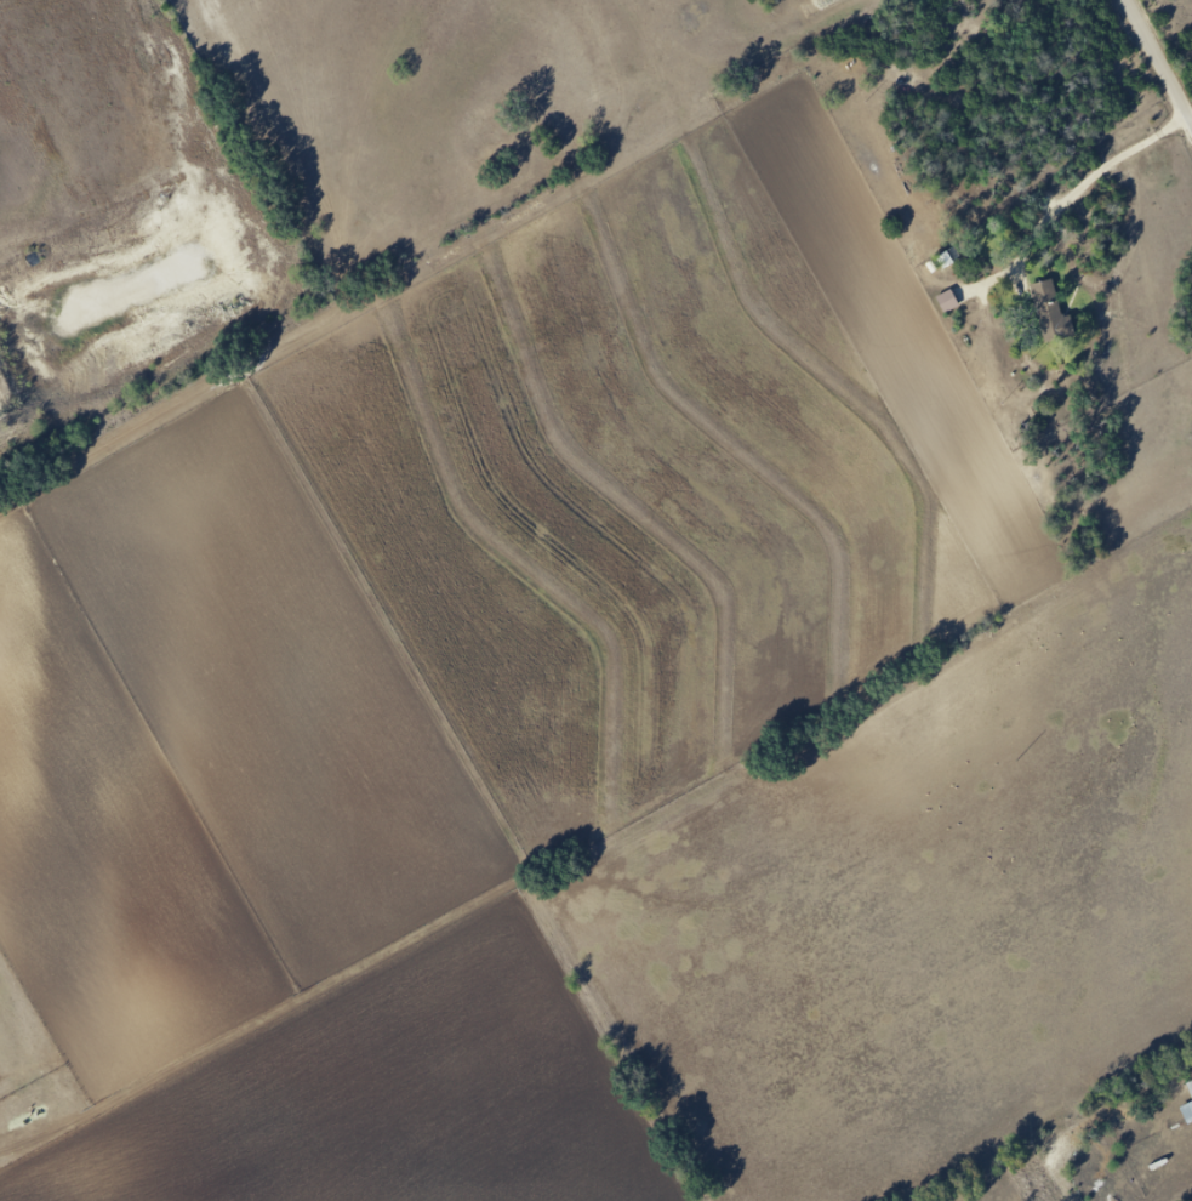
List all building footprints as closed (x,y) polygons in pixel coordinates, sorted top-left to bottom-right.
[(1037,290),(1053,347),(1083,338),(1067,281),(1037,290)] [(958,308),(952,292),(937,298),(943,313),(958,308)] [(1191,1124),(1191,1103),(1179,1110),(1189,1126),(1191,1124)]
